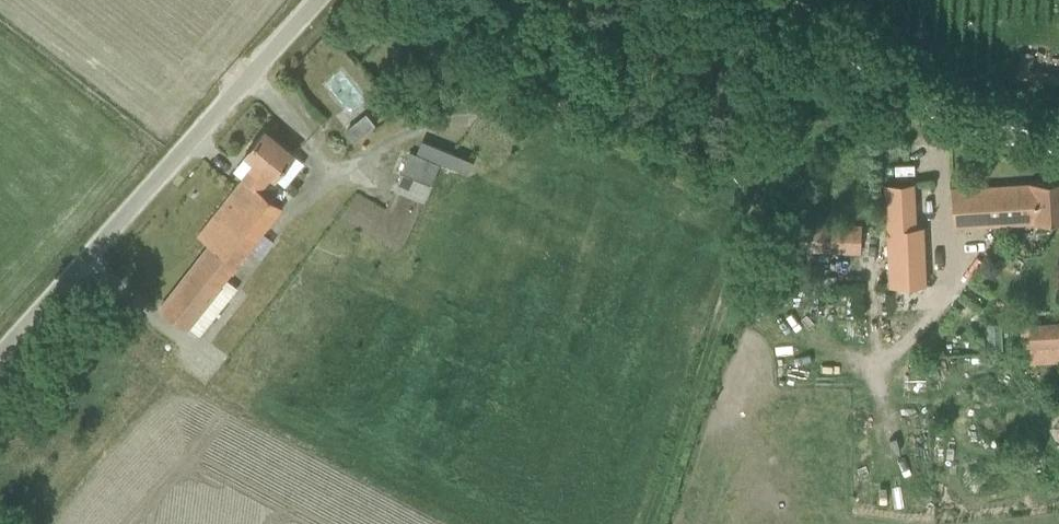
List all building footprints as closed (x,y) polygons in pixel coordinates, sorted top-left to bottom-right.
[(1025,48),(1018,75),(1058,85),(1058,56),(1025,48)] [(349,128),(357,140),(379,124),(370,112),(349,128)] [(195,265),(221,285),(281,210),(259,191),(273,174),(276,177),(294,154),(266,129),(246,153),(256,161),(243,178),(244,179),(198,236),(210,245),(195,265)] [(410,152),(395,187),(426,200),(440,165),(410,152)] [(953,188),(955,228),(1058,220),(1058,180),(953,188)] [(367,261),(492,308),(514,250),(389,203),(367,261)] [(865,252),(866,223),(816,221),(815,250),(865,252)] [(195,265),(161,307),(186,329),(189,325),(201,334),(238,287),(227,278),(221,285),(195,265)] [(889,270),(890,286),(927,285),(926,268),(889,270)] [(989,322),(990,347),(1004,346),(1002,322),(989,322)] [(1030,323),(1031,347),(1058,346),(1058,322),(1030,323)]
